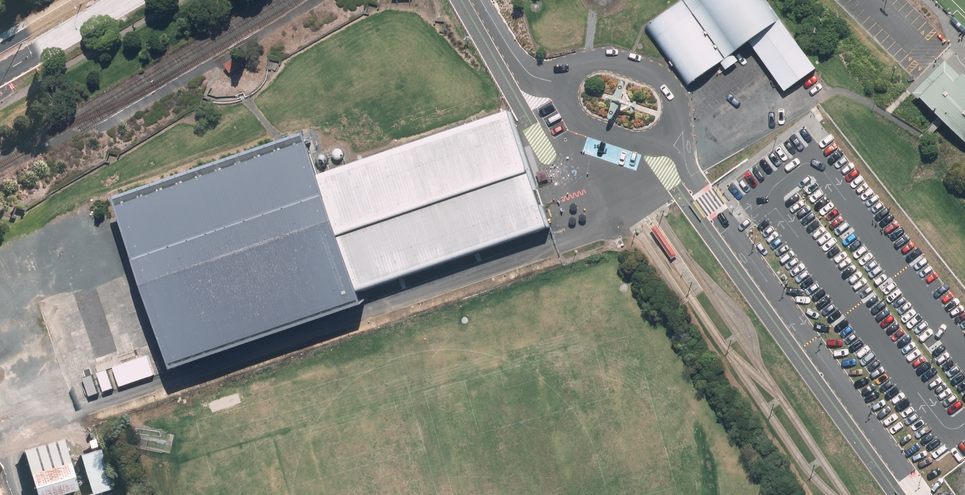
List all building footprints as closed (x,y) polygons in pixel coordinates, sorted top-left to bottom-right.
[(767,0),(701,0),(698,2),(697,0),(686,0),(647,27),(673,64),(688,86),(750,43),(785,92),(817,70),(767,0)] [(952,20),(964,33),(964,32),(964,28),(955,17),(952,20)] [(240,56),(225,63),(230,73),(245,66),(242,59),(240,56)] [(925,97),(942,115),(946,118),(948,121),(964,138),(964,71),(963,73),(950,60),(917,92),(923,98),(925,97)] [(276,141),(122,193),(124,197),(181,366),(372,301),(367,287),(546,226),(506,109),(393,147),(327,170),(314,130),(313,128),(283,139),(280,140),(276,141)] [(679,255),(657,224),(651,228),(673,259),(679,255)] [(83,433),(76,434),(91,493),(112,489),(101,448),(88,451),(83,433)] [(63,438),(23,449),(36,494),(57,494),(77,489),(63,438)]
